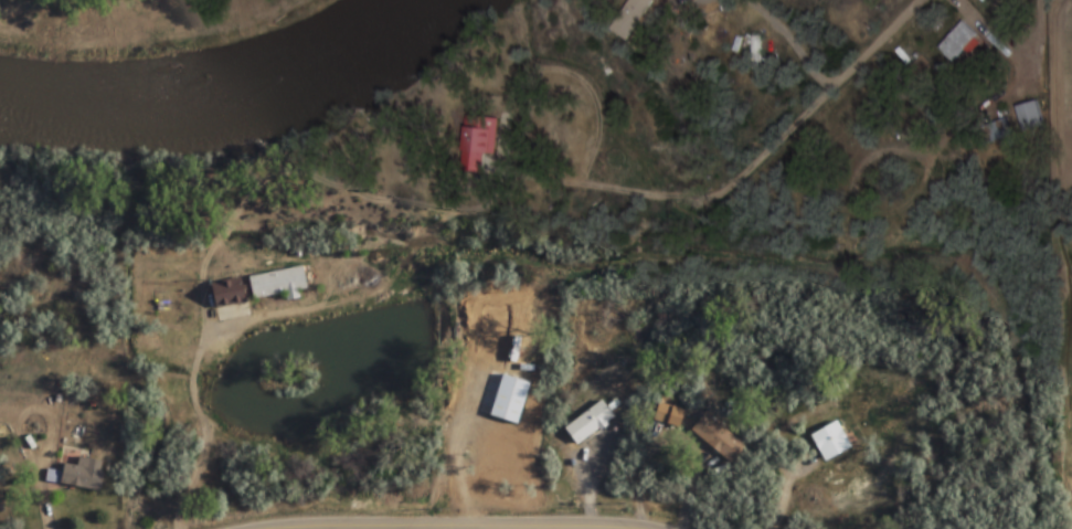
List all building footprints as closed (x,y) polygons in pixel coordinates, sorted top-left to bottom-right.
[(627,40),(656,1),(655,0),(632,0),(611,28),(627,40)] [(981,49),(976,28),(941,38),(947,59),(981,49)] [(498,154),(499,118),(467,117),(465,173),(485,173),(486,154),(498,154)] [(252,300),(284,294),(285,301),(298,298),(297,291),(306,289),(302,268),(247,277),(252,300)] [(246,302),(239,278),(207,287),(214,311),(246,302)] [(484,360),(506,366),(518,319),(496,314),(484,360)] [(529,383),(501,375),(489,416),(516,424),(529,383)] [(677,428),(683,410),(674,406),(676,400),(660,395),(652,420),(677,428)] [(563,427),(574,445),(613,420),(601,402),(563,427)] [(689,432),(731,463),(744,445),(703,414),(689,432)] [(822,462),(850,448),(836,421),(809,435),(822,462)] [(76,468),(62,465),(57,484),(97,494),(104,464),(78,458),(76,468)]
